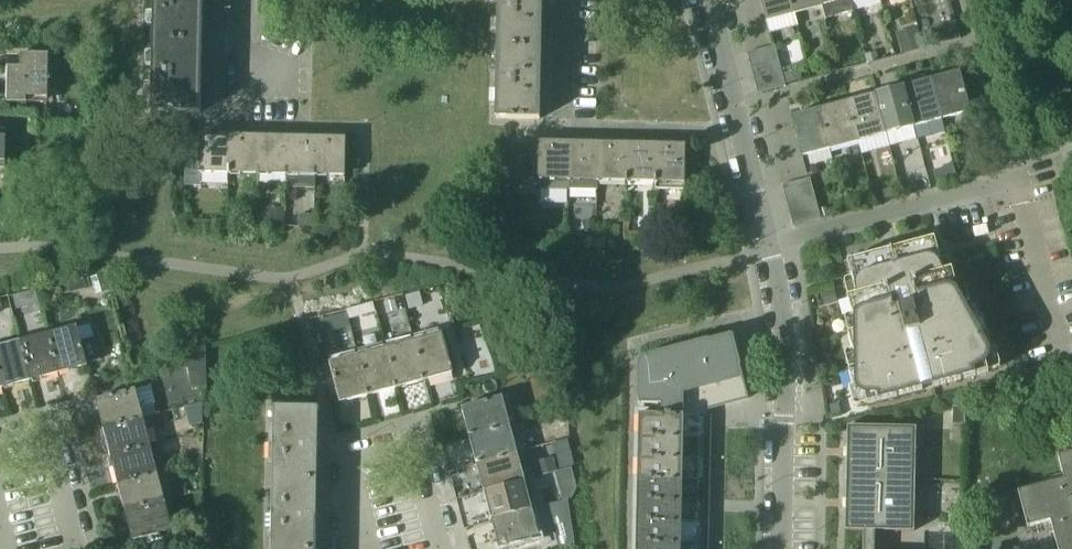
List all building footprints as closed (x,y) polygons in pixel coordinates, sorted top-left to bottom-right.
[(153,39),(202,40),(202,11),(203,11),(203,1),(203,0),(154,0),(153,39)] [(497,46),(541,47),(542,17),(543,8),(542,8),(542,0),(498,0),(497,46)] [(766,21),(793,14),(790,0),(760,0),(766,21)] [(793,14),(821,6),(820,0),(790,0),(793,14)] [(957,19),(932,26),(937,44),(962,37),(957,19)] [(898,30),(902,52),(920,48),(915,26),(898,30)] [(202,40),(153,39),(152,112),(200,113),(201,81),(202,81),(202,72),(201,72),(202,40)] [(75,46),(64,46),(64,58),(75,58),(75,46)] [(541,47),(497,46),(496,119),(539,119),(540,88),(541,88),(541,79),(540,79),(541,47)] [(774,46),(747,53),(751,67),(778,60),(774,46)] [(21,67),(7,67),(7,102),(27,103),(27,98),(48,99),(49,54),(21,54),(21,67)] [(778,60),(751,67),(754,80),(782,73),(778,60)] [(960,72),(931,79),(942,119),(970,112),(960,72)] [(782,73),(754,80),(758,93),(785,86),(782,73)] [(931,79),(903,86),(914,127),(942,119),(931,79)] [(903,86),(875,94),(886,134),(914,127),(903,86)] [(875,94),(847,101),(857,142),(886,134),(875,94)] [(847,101),(819,109),(829,149),(857,142),(847,101)] [(819,109),(791,116),(802,157),(829,149),(819,109)] [(230,135),(200,135),(200,173),(229,174),(230,135)] [(259,136),(230,135),(229,174),(258,174),(259,136)] [(287,137),(259,136),(258,174),(287,175),(287,137)] [(316,137),(287,137),(287,175),(315,176),(316,137)] [(345,138),(316,137),(315,176),(344,176),(345,138)] [(568,142),(539,142),(539,155),(532,155),(532,165),(539,165),(538,188),(567,189),(568,142)] [(598,143),(568,142),(567,189),(597,189),(598,180),(597,180),(598,143)] [(627,143),(598,143),(597,180),(598,180),(626,181),(627,143)] [(655,144),(627,143),(626,181),(655,181),(655,144)] [(685,145),(655,144),(655,181),(684,182),(685,145)] [(506,146),(505,181),(526,182),(527,163),(527,146),(506,146)] [(810,178),(782,185),(786,199),(814,192),(810,178)] [(814,192),(786,199),(789,212),(817,205),(814,192)] [(817,205),(789,212),(793,225),(820,218),(817,205)] [(266,211),(265,225),(266,225),(285,226),(286,211),(266,211)] [(299,215),(299,227),(313,228),(313,222),(314,215),(299,215)] [(896,252),(886,254),(882,251),(847,261),(856,295),(847,297),(856,331),(848,334),(857,368),(848,370),(855,395),(863,392),(867,405),(922,390),(921,387),(932,384),(933,387),(988,373),(985,360),(993,358),(987,333),(978,336),(969,301),(961,304),(952,269),(943,272),(934,238),(899,247),(896,251),(896,252)] [(82,279),(60,285),(63,294),(84,289),(82,279)] [(37,288),(8,296),(13,313),(41,306),(37,288)] [(834,289),(822,293),(825,305),(837,301),(834,289)] [(418,292),(405,295),(408,309),(421,306),(418,292)] [(394,300),(384,303),(386,313),(397,310),(394,300)] [(372,304),(359,307),(361,315),(374,312),(372,304)] [(347,313),(331,317),(334,329),(350,325),(347,313)] [(77,326),(48,334),(59,373),(87,366),(86,363),(100,360),(94,338),(81,342),(77,326)] [(442,332),(414,340),(425,380),(453,373),(451,367),(452,366),(451,364),(450,364),(442,332)] [(48,334),(20,341),(30,380),(59,373),(48,334)] [(704,502),(705,410),(748,399),(731,335),(640,359),(640,360),(639,404),(661,404),(661,409),(639,409),(637,548),(703,548),(704,502)] [(414,340),(386,347),(397,388),(425,380),(414,340)] [(0,346),(0,382),(2,388),(30,380),(20,341),(0,346)] [(386,347),(358,355),(369,395),(397,388),(386,347)] [(202,372),(203,352),(184,355),(187,375),(202,372)] [(358,355),(329,362),(340,403),(369,395),(358,355)] [(1019,360),(1007,363),(1010,376),(1023,373),(1019,360)] [(135,389),(96,400),(103,428),(143,418),(135,389)] [(502,396),(462,407),(469,435),(509,424),(502,396)] [(838,403),(829,405),(832,414),(840,412),(838,403)] [(318,408),(274,407),(273,479),(317,480),(318,408)] [(965,425),(965,408),(953,408),(952,424),(965,425)] [(143,418),(103,428),(111,456),(150,446),(143,418)] [(509,424),(469,435),(476,463),(517,452),(509,424)] [(848,428),(847,479),(914,480),(915,429),(916,430),(916,428),(847,426),(847,428),(848,428)] [(150,446),(111,456),(118,484),(157,474),(150,446)] [(517,452),(476,463),(484,491),(524,481),(517,452)] [(1058,456),(1064,479),(1018,492),(1027,527),(1050,521),(1058,548),(1071,548),(1071,453),(1058,456)] [(552,458),(536,463),(539,477),(556,472),(552,458)] [(157,474),(118,484),(126,512),(165,502),(157,474)] [(273,479),(271,548),(316,548),(317,480),(273,479)] [(913,530),(914,480),(847,479),(846,528),(845,528),(845,530),(863,531),(875,531),(914,532),(914,530),(913,530)] [(524,481),(484,491),(491,519),(532,508),(524,481)] [(576,487),(559,491),(561,501),(569,499),(572,498),(576,489),(576,487)] [(126,512),(133,540),(146,537),(149,548),(152,548),(175,543),(171,530),(172,530),(165,502),(126,512)] [(532,508),(491,519),(499,548),(505,546),(505,547),(508,546),(539,537),(532,508)] [(950,533),(961,533),(961,516),(950,516),(950,533)] [(875,531),(863,531),(863,548),(875,548),(875,531)]
